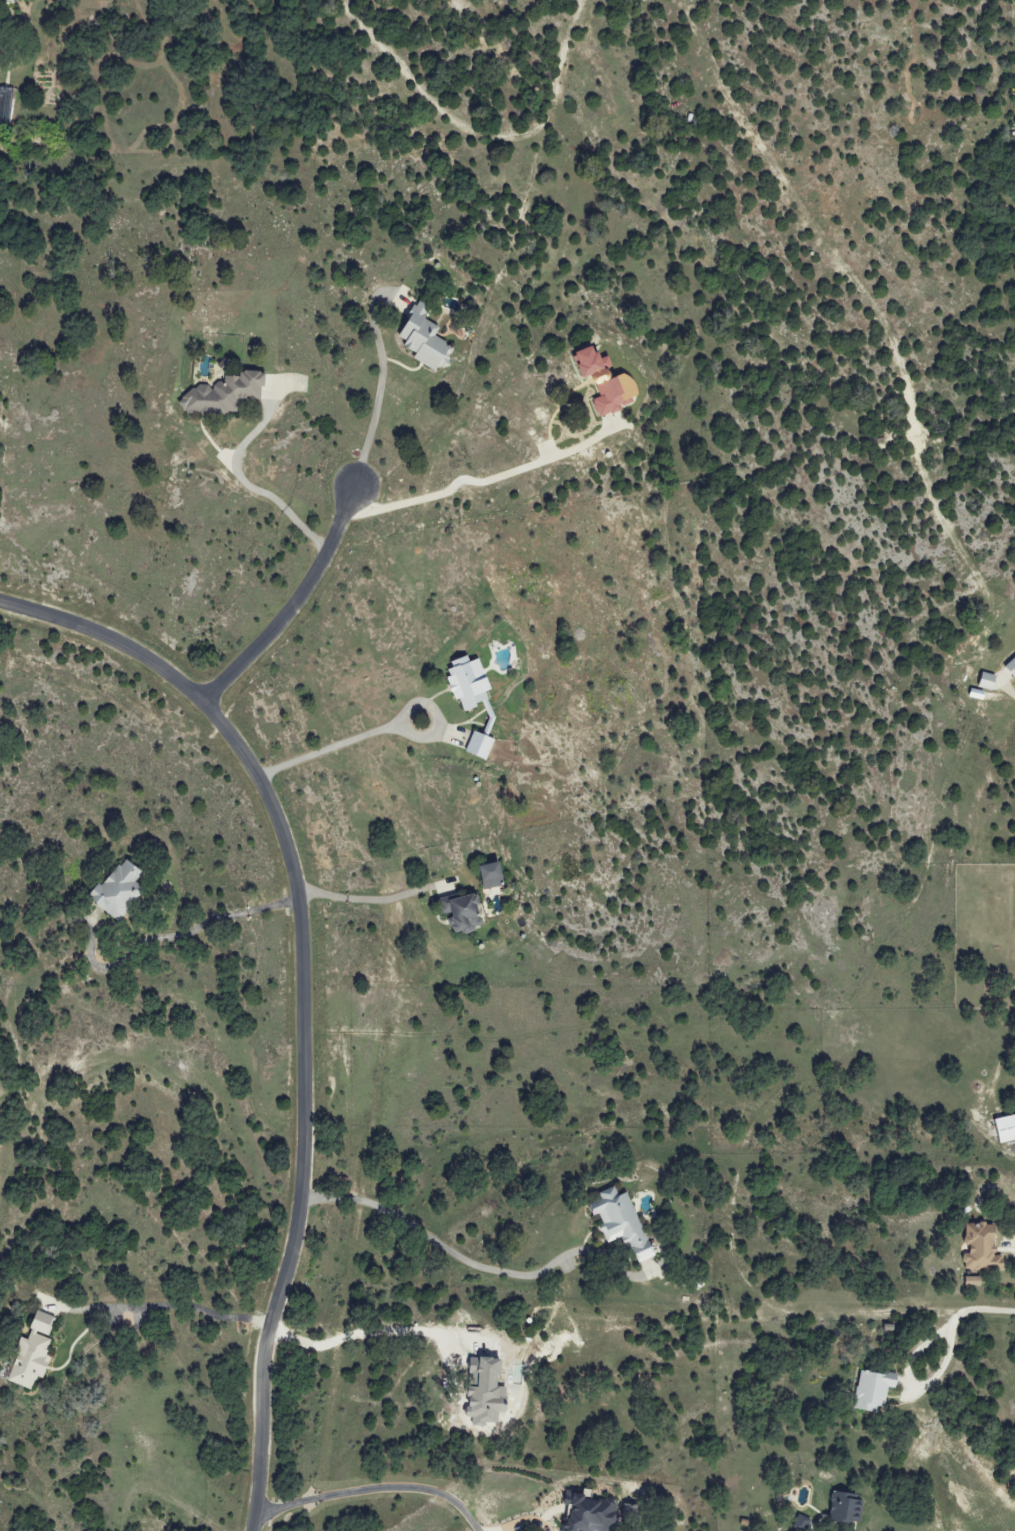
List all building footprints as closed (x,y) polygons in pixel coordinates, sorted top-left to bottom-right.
[(440,372),(454,346),(437,337),(442,327),(427,320),(433,307),(419,300),(400,338),(407,341),(404,347),(417,353),(414,359),(440,372)] [(576,357),(576,360),(586,373),(587,379),(596,377),(601,397),(595,401),(597,410),(601,416),(624,411),(623,407),(628,406),(640,396),(638,386),(630,375),(616,378),(616,377),(607,364),(605,358),(598,347),(586,350),(576,357)] [(179,403),(191,417),(197,412),(222,414),(221,413),(238,415),(239,404),(245,399),(262,401),(263,389),(267,386),(268,377),(264,373),(245,371),(238,377),(228,376),(227,383),(219,383),(215,386),(199,385),(179,403)] [(483,658),(472,662),(470,656),(454,662),(456,667),(448,670),(463,711),(491,701),(488,692),(494,690),(483,658)] [(998,676),(984,672),(979,686),(993,691),(998,676)] [(496,738),(475,730),(468,752),(489,759),(496,738)] [(139,900),(149,885),(140,879),(146,871),(124,857),(95,902),(124,920),(137,899),(139,900)] [(487,889),(507,885),(502,862),(482,866),(487,889)] [(479,892),(440,899),(443,916),(450,915),(452,926),(458,925),(459,932),(486,927),(479,892)] [(1014,1140),(1014,1115),(997,1118),(1002,1143),(1014,1140)] [(631,1192),(621,1196),(617,1186),(601,1193),(603,1199),(591,1204),(596,1216),(599,1214),(610,1242),(623,1237),(627,1247),(635,1244),(642,1262),(655,1257),(631,1192)] [(1001,1266),(1000,1249),(998,1249),(996,1224),(968,1226),(970,1254),(964,1254),(965,1269),(1001,1266)] [(967,1287),(983,1286),(983,1277),(966,1277),(967,1287)] [(8,1381),(36,1391),(56,1340),(50,1338),(55,1326),(37,1319),(29,1340),(25,1338),(8,1381)] [(473,1359),(471,1417),(475,1417),(475,1424),(498,1425),(499,1399),(502,1399),(503,1360),(473,1359)] [(875,1413),(876,1406),(885,1407),(888,1388),(898,1389),(900,1378),(860,1371),(854,1409),(875,1413)] [(614,1526),(620,1526),(621,1501),(595,1500),(595,1492),(567,1491),(567,1505),(575,1506),(574,1521),(564,1521),(563,1530),(614,1530),(614,1526)] [(852,1494),(833,1491),(830,1522),(862,1526),(865,1501),(852,1499),(852,1494)] [(809,1516),(795,1516),(794,1530),(808,1530),(809,1516)]
